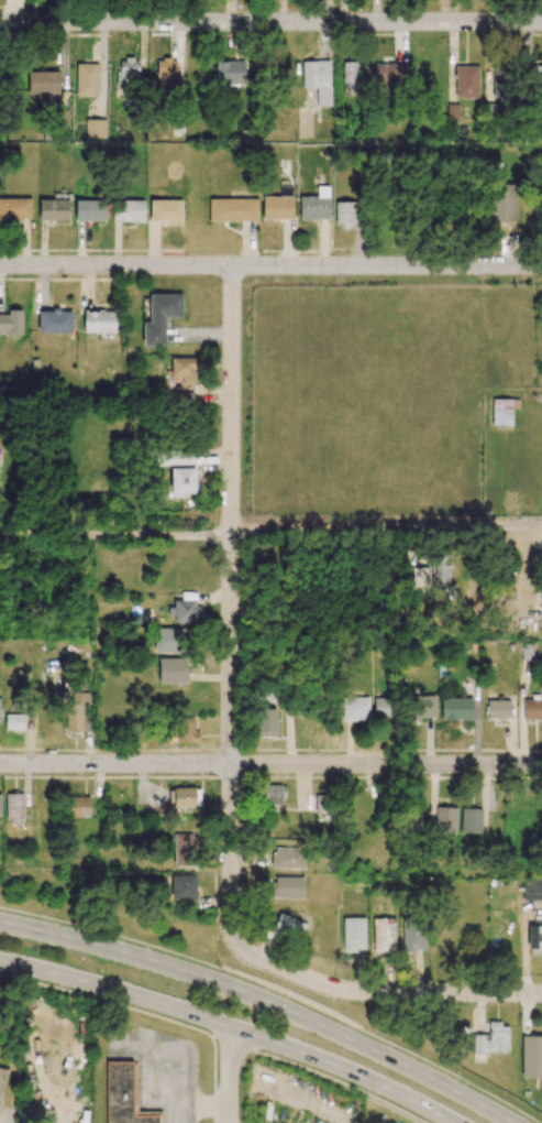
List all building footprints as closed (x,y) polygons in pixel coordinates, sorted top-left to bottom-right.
[(118,83),(138,84),(139,59),(119,58),(118,83)] [(176,60),(157,59),(156,88),(176,89),(176,60)] [(243,61),(215,61),(216,84),(244,83),(243,61)] [(302,105),(325,105),(325,61),(303,61),(302,105)] [(355,95),(356,74),(348,74),(348,70),(355,70),(355,62),(345,62),(344,95),(355,95)] [(76,95),(97,95),(97,63),(76,63),(76,95)] [(389,93),(389,84),(405,83),(404,63),(373,64),(374,94),(389,93)] [(478,98),(478,66),(455,65),(455,97),(478,98)] [(533,65),(533,94),(541,95),(541,65),(533,65)] [(493,67),(492,96),(506,97),(507,67),(493,67)] [(59,93),(59,71),(29,72),(29,93),(59,93)] [(457,104),(447,104),(447,121),(457,121),(457,104)] [(106,120),(86,119),(85,139),(105,139),(106,120)] [(515,222),(516,184),(489,184),(489,221),(515,222)] [(329,219),(328,186),(316,186),(316,196),(299,196),(299,219),(329,219)] [(262,196),(262,219),(291,219),(291,187),(280,187),(280,196),(262,196)] [(31,198),(0,198),(0,219),(31,219),(31,198)] [(208,199),(208,221),(257,220),(257,199),(208,199)] [(68,200),(39,200),(39,220),(68,220),(68,200)] [(75,200),(75,221),(105,221),(105,200),(75,200)] [(112,221),(143,222),(144,200),(112,200),(112,221)] [(149,201),(150,222),(181,221),(181,200),(149,201)] [(335,227),(355,226),(355,202),(335,202),(335,227)] [(181,294),(149,294),(149,322),(142,323),(142,346),(164,346),(164,317),(181,317),(181,294)] [(8,309),(8,314),(0,314),(0,334),(21,335),(21,310),(8,309)] [(71,332),(71,310),(37,310),(37,332),(71,332)] [(83,332),(115,332),(115,311),(83,311),(83,332)] [(170,358),(170,386),(193,386),(193,369),(198,369),(198,358),(170,358)] [(511,425),(511,408),(519,408),(519,399),(491,399),(492,425),(511,425)] [(193,465),(192,448),(156,449),(157,466),(193,465)] [(170,469),(170,495),(198,494),(197,468),(170,469)] [(449,587),(448,555),(431,555),(432,587),(449,587)] [(428,567),(407,567),(408,595),(428,595),(428,567)] [(197,600),(171,601),(172,622),(198,622),(197,600)] [(153,652),(184,653),(184,628),(154,628),(153,652)] [(158,683),(185,683),(185,658),(158,658),(158,683)] [(83,706),(89,706),(89,693),(68,692),(67,731),(83,731),(83,706)] [(435,696),(415,695),(414,717),(434,717),(435,696)] [(341,721),(367,721),(367,698),(342,698),(341,721)] [(394,698),(372,698),(372,720),(393,721),(394,698)] [(471,719),(471,698),(440,699),(440,720),(471,719)] [(523,699),(523,720),(541,720),(541,699),(523,699)] [(487,719),(510,719),(510,700),(487,700),(487,719)] [(274,709),(254,709),(254,737),(275,737),(274,709)] [(23,730),(23,714),(5,714),(5,730),(23,730)] [(194,718),(177,718),(177,744),(199,743),(198,732),(195,732),(194,718)] [(281,804),(282,785),(261,784),(261,804),(281,804)] [(194,787),(170,788),(170,808),(195,808),(194,787)] [(23,794),(6,793),(6,823),(23,823),(23,794)] [(89,817),(89,796),(66,797),(66,818),(89,817)] [(455,832),(456,807),(435,807),(435,832),(455,832)] [(459,832),(480,833),(481,808),(460,808),(459,832)] [(174,866),(194,866),(194,833),(174,833),(174,866)] [(304,869),(305,849),(273,847),(272,868),(304,869)] [(195,875),(171,875),(171,900),(196,899),(195,875)] [(303,898),(303,877),(270,877),(270,898),(303,898)] [(541,900),(541,881),(523,881),(523,900),(541,900)] [(271,931),(298,942),(306,924),(278,913),(271,931)] [(364,918),(342,918),(342,951),(364,951),(364,918)] [(373,951),(395,951),(395,918),(373,918),(373,951)] [(414,949),(424,949),(423,922),(401,923),(403,954),(415,953),(414,949)] [(528,926),(528,948),(541,948),(541,926),(528,926)] [(507,1023),(488,1024),(488,1035),(472,1035),(473,1052),(508,1052),(507,1023)] [(521,1036),(521,1078),(541,1078),(541,1036),(521,1036)] [(105,1062),(106,1122),(162,1122),(162,1111),(137,1111),(136,1062),(105,1062)]
